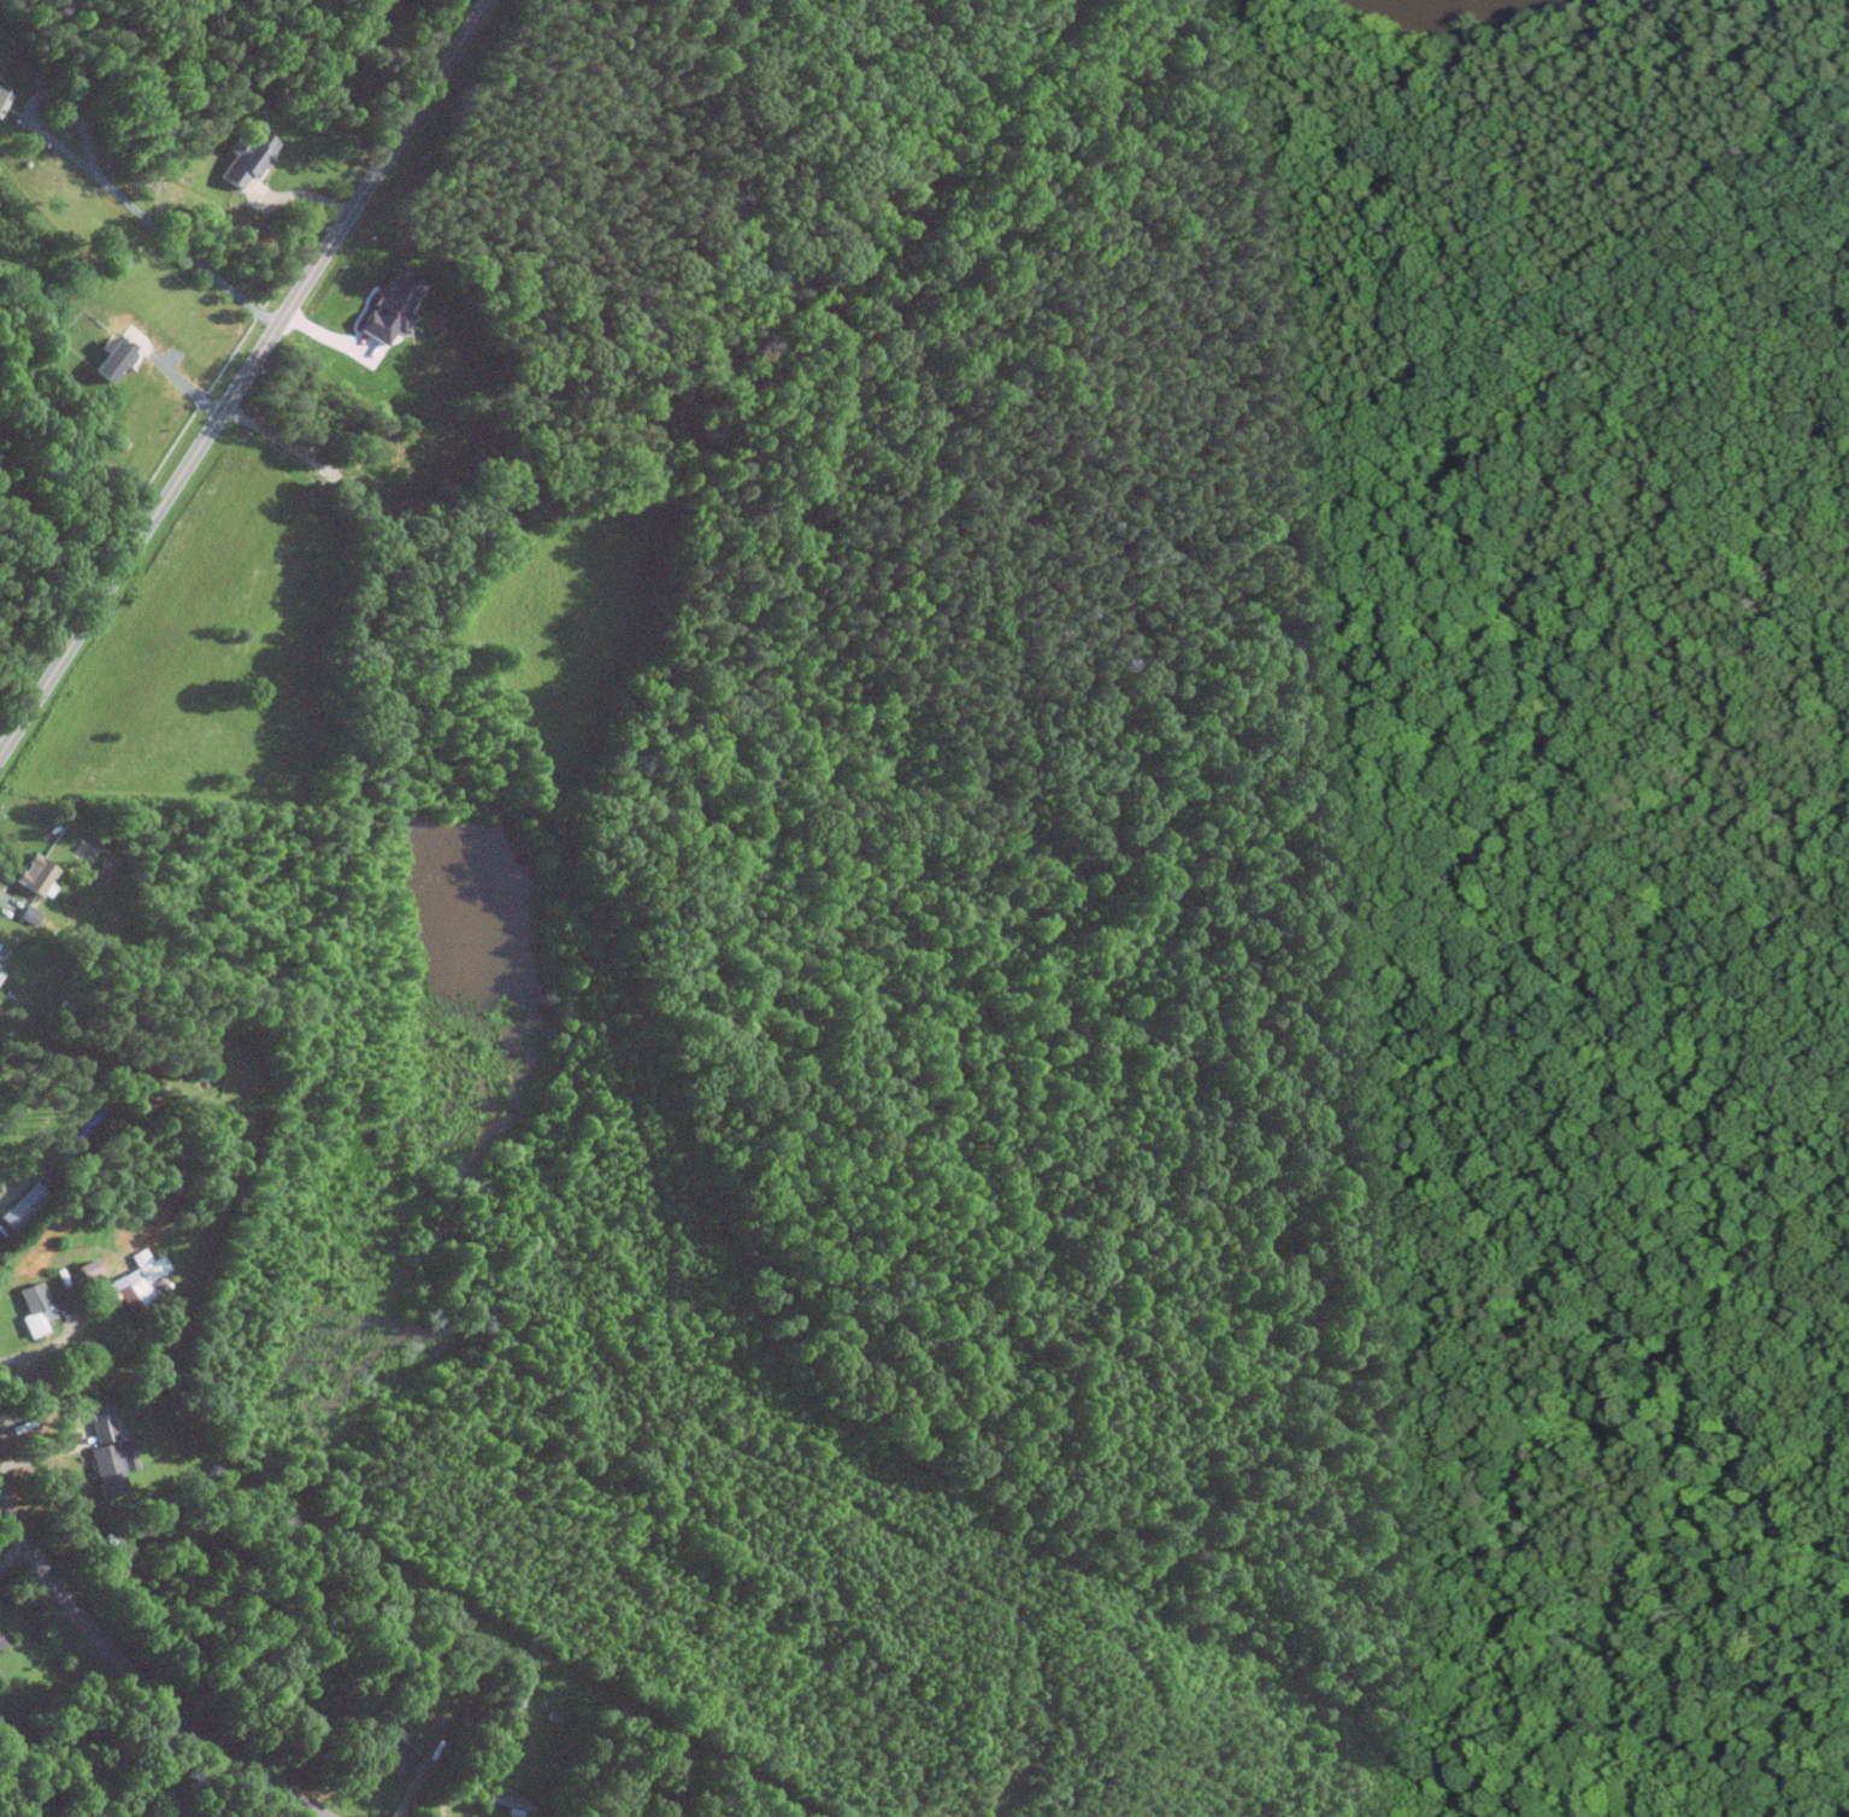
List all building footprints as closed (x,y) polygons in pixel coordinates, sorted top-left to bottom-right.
[(0,88),(0,114),(10,93),(0,88)] [(277,143),(251,127),(220,178),(240,190),(248,176),(255,180),(277,143)] [(109,383),(135,351),(120,338),(93,370),(109,383)] [(14,882),(39,898),(57,870),(32,854),(14,882)] [(8,949),(3,946),(0,951),(0,963),(8,949)] [(49,1197),(35,1183),(0,1216),(0,1217),(13,1231),(49,1197)] [(131,1255),(138,1269),(109,1284),(113,1292),(128,1284),(139,1306),(155,1297),(147,1282),(171,1270),(163,1255),(152,1261),(145,1248),(131,1255)] [(18,1291),(28,1315),(21,1317),(30,1339),(48,1332),(44,1322),(56,1317),(41,1281),(18,1291)] [(90,1408),(98,1445),(91,1447),(101,1496),(127,1491),(123,1471),(136,1468),(130,1439),(118,1441),(110,1404),(90,1408)] [(536,1803),(489,1791),(487,1801),(509,1807),(507,1813),(522,1816),(524,1810),(533,1812),(536,1803)]
